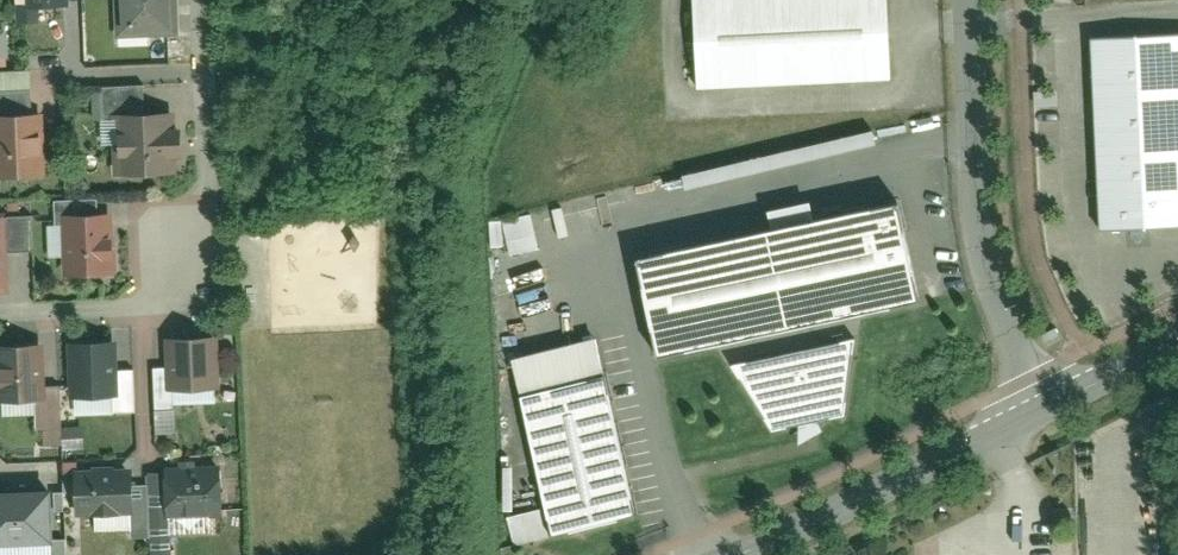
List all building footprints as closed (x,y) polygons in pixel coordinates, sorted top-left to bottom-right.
[(69,6),(69,0),(20,0),(20,8),(69,6)] [(177,48),(174,0),(113,0),(116,51),(177,48)] [(694,86),(883,78),(883,75),(888,75),(885,0),(690,0),(694,86)] [(1177,225),(1177,36),(1089,39),(1096,228),(1177,225)] [(121,188),(174,187),(172,128),(143,128),(143,99),(100,100),(101,160),(120,160),(121,188)] [(47,187),(45,103),(0,104),(0,189),(47,187)] [(770,227),(630,258),(652,358),(912,301),(890,201),(811,218),(807,201),(766,210),(770,227)] [(500,220),(509,255),(538,247),(529,212),(500,220)] [(6,309),(5,264),(30,263),(29,227),(0,228),(0,309),(6,309)] [(60,230),(63,293),(118,291),(115,228),(60,230)] [(853,337),(730,364),(771,430),(842,414),(853,337)] [(636,517),(596,338),(510,357),(549,536),(636,517)] [(212,352),(170,353),(172,408),(214,407),(212,352)] [(0,358),(0,396),(1,420),(45,419),(43,356),(0,358)] [(113,359),(73,361),(75,412),(115,410),(113,359)] [(75,527),(127,525),(128,550),(148,550),(148,554),(171,554),(171,533),(217,531),(215,480),(158,482),(159,501),(128,503),(127,485),(74,487),(75,527)] [(48,489),(0,491),(0,554),(66,554),(65,538),(50,538),(48,489)] [(52,536),(65,536),(63,491),(50,491),(52,536)]
